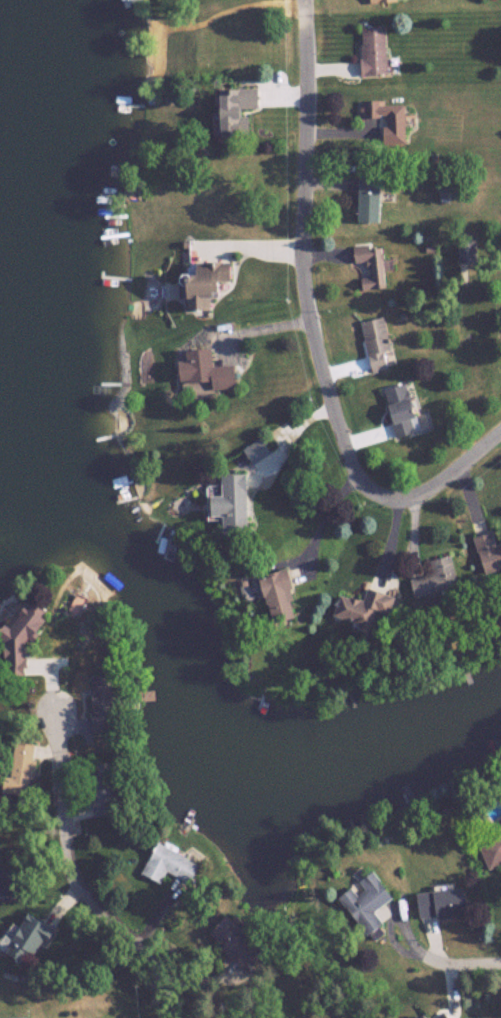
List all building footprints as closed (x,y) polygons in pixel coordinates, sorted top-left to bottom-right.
[(363,74),(388,74),(388,28),(363,28),(363,74)] [(222,88),(223,136),(245,135),(244,107),(260,107),(260,87),(222,88)] [(361,118),(387,117),(388,143),(407,143),(406,104),(381,104),(381,100),(360,101),(361,118)] [(383,177),(360,177),(360,223),(383,223),(383,177)] [(477,237),(457,237),(458,263),(478,263),(477,237)] [(384,246),(353,247),(353,262),(369,262),(370,290),(385,290),(384,246)] [(231,262),(196,262),(196,296),(187,296),(187,310),(212,309),(211,298),(222,298),(222,281),(231,281),(231,262)] [(371,371),(394,367),(384,317),(362,321),(371,371)] [(182,360),(183,391),(236,388),(234,364),(213,365),(212,349),(189,350),(189,360),(182,360)] [(384,390),(396,438),(422,431),(410,383),(384,390)] [(244,448),(252,462),(269,452),(261,438),(244,448)] [(247,474),(222,474),(222,495),(211,495),(212,517),(224,517),(224,534),(248,534),(247,474)] [(500,570),(500,544),(498,545),(495,532),(477,537),(487,574),(500,570)] [(433,560),(437,573),(413,579),(418,598),(463,586),(455,555),(433,560)] [(276,623),(301,616),(288,568),(262,575),(276,623)] [(342,594),(336,618),(375,628),(379,610),(393,614),(397,596),(370,588),(367,600),(342,594)] [(11,625),(0,643),(0,644),(17,655),(11,665),(22,671),(56,612),(35,600),(18,629),(11,625)] [(98,676),(100,734),(125,733),(124,676),(98,676)] [(41,743),(17,741),(11,794),(35,796),(41,743)] [(206,865),(163,842),(147,875),(166,885),(173,872),(196,884),(206,865)] [(341,897),(368,935),(384,924),(375,911),(395,898),(376,872),(363,881),(369,889),(361,895),(355,888),(341,897)] [(418,893),(420,920),(470,916),(468,889),(418,893)] [(56,928),(29,912),(7,952),(26,963),(32,953),(40,957),(56,928)] [(250,972),(270,950),(231,915),(211,936),(250,972)]
